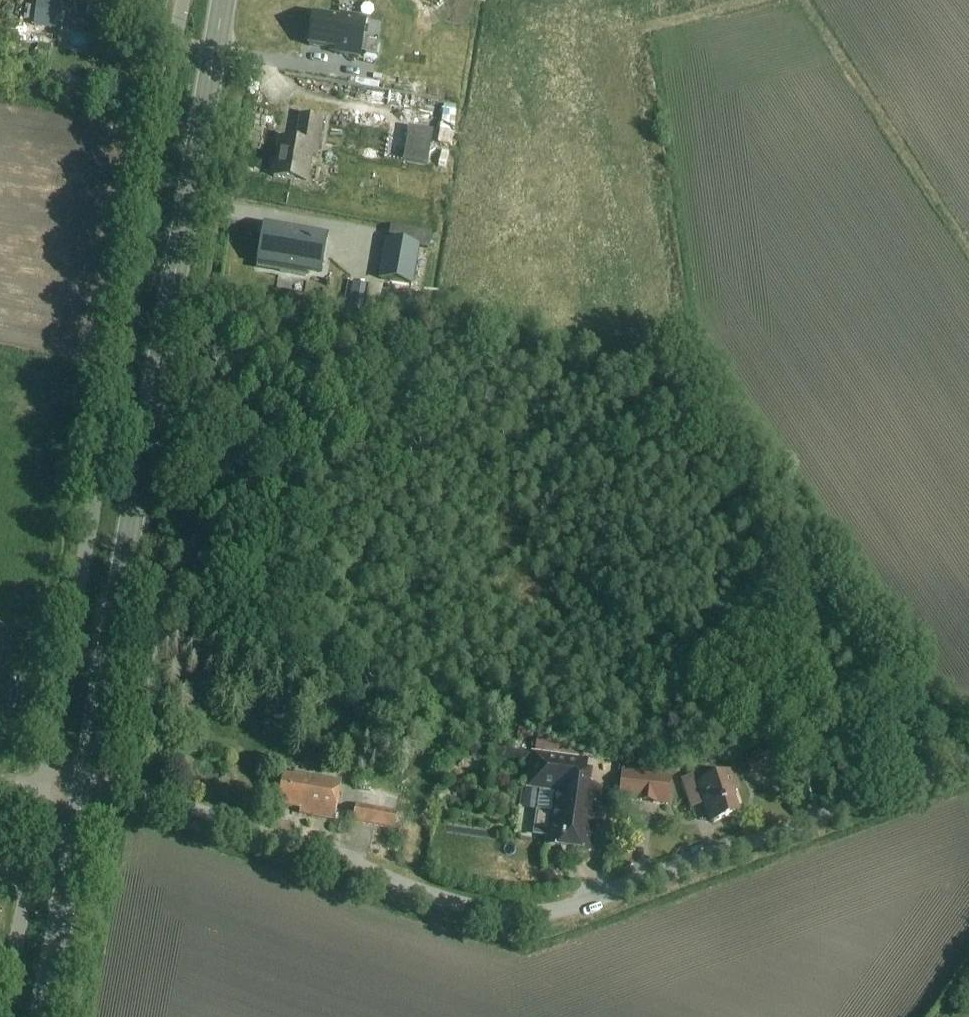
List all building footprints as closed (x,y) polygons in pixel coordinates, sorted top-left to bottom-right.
[(152,18),(155,0),(72,0),(71,4),(152,18)] [(35,27),(59,30),(61,8),(38,6),(35,27)] [(312,15),(307,46),(342,52),(341,56),(357,59),(363,23),(312,15)] [(97,37),(96,47),(115,50),(117,37),(109,36),(98,35),(97,37)] [(543,117),(546,86),(446,73),(443,100),(427,98),(423,130),(535,144),(538,116),(543,117)] [(274,178),(307,184),(311,157),(317,158),(324,121),(301,117),(296,143),(280,141),(274,178)] [(409,129),(403,162),(426,165),(432,133),(409,129)] [(264,226),(258,261),(280,265),(279,271),(305,276),(306,269),(319,272),(326,237),(264,226)] [(387,242),(381,280),(411,285),(418,247),(387,242)] [(383,291),(380,315),(420,320),(423,297),(383,291)] [(350,302),(348,311),(363,313),(365,304),(350,302)] [(527,726),(524,740),(544,743),(546,730),(527,726)] [(745,759),(751,776),(779,767),(773,750),(745,759)] [(551,836),(549,847),(562,848),(564,853),(574,854),(577,850),(589,852),(598,790),(583,788),(586,765),(535,758),(531,786),(557,790),(554,816),(543,815),(539,818),(537,831),(540,835),(551,836)] [(620,800),(667,805),(670,777),(623,772),(620,800)] [(737,814),(730,794),(738,792),(732,775),(709,782),(707,774),(684,781),(692,807),(704,803),(711,823),(737,814)] [(311,816),(335,820),(342,781),(306,775),(305,780),(284,776),(279,806),(312,812),(311,816)] [(354,822),(393,829),(396,812),(372,808),(373,806),(366,804),(366,807),(357,805),(354,822)]
